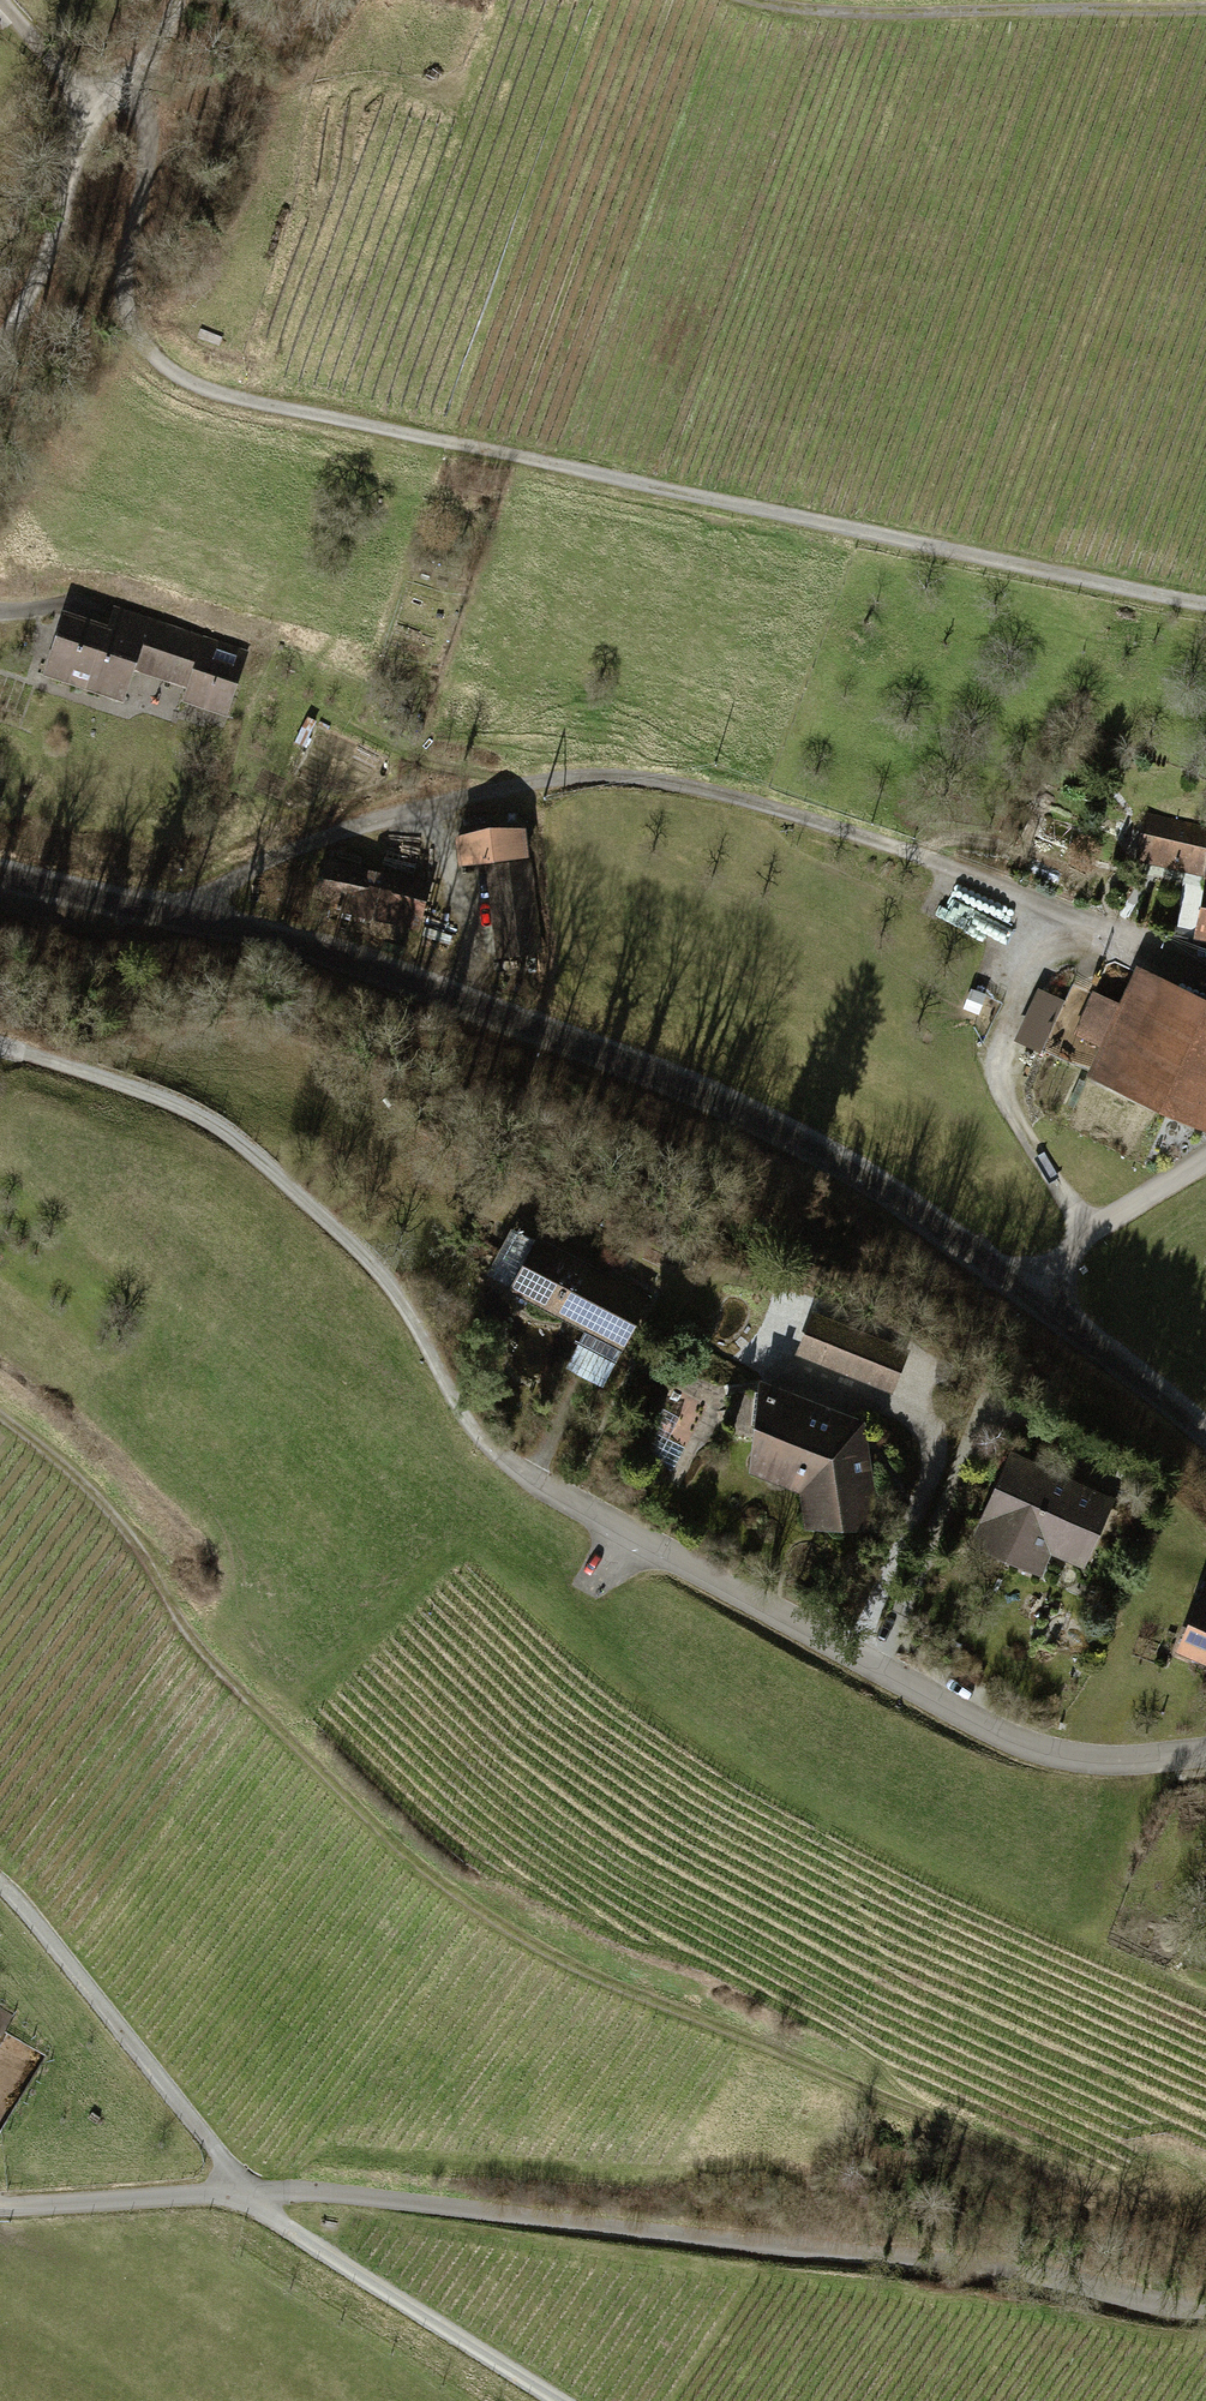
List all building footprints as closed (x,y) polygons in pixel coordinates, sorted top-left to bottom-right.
[(103,627),(55,610),(32,674),(117,705),(127,678),(221,712),(241,657),(110,610),(103,627)] [(1149,820),(1143,848),(1179,855),(1181,844),(1205,849),(1205,832),(1149,820)] [(421,882),(315,860),(305,908),(411,930),(421,882)] [(521,862),(484,865),(491,958),(528,955),(521,862)] [(1142,973),(1126,1007),(1093,992),(1074,1032),(1109,1048),(1110,1056),(1101,1077),(1205,1124),(1205,1002),(1142,973)] [(1063,1001),(1042,991),(1019,1041),(1041,1050),(1063,1001)] [(641,1298),(521,1242),(496,1294),(616,1350),(641,1298)] [(899,1349),(798,1311),(781,1356),(882,1394),(899,1349)] [(852,1422),(745,1383),(740,1471),(790,1492),(797,1530),(870,1524),(852,1422)] [(1105,1493),(997,1454),(963,1548),(1035,1574),(1040,1560),(1076,1573),(1105,1493)] [(1195,1576),(1163,1653),(1205,1671),(1205,1581),(1195,1576)]
